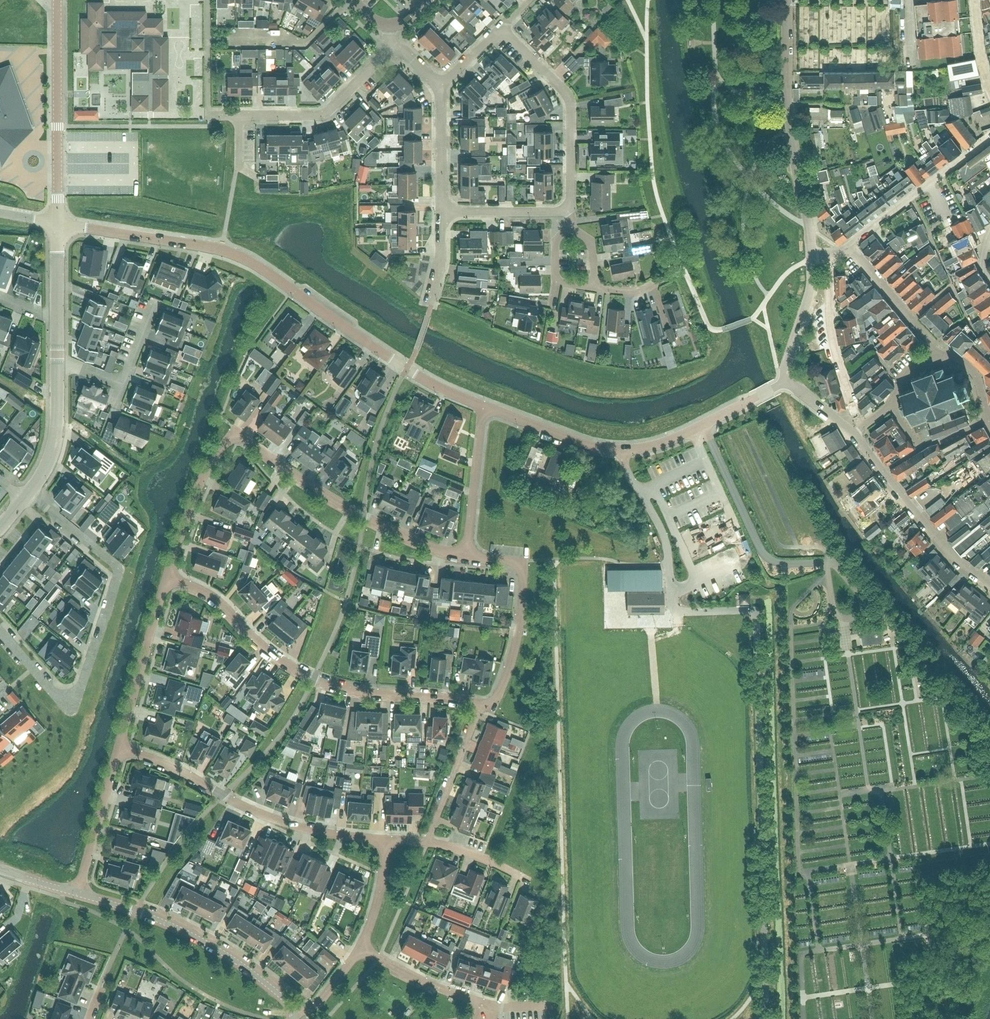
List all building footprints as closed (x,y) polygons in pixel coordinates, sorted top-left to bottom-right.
[(278,1),(277,8),(286,10),(289,0),(275,0),(278,1)] [(286,10),(300,18),(310,0),(289,0),(286,10)] [(323,1),(322,0),(310,0),(300,18),(302,14),(308,17),(306,21),(316,26),(322,15),(317,12),(323,1)] [(473,12),(461,0),(457,0),(451,6),(452,7),(462,16),(460,18),(464,23),(462,25),(471,34),(476,30),(468,22),(475,14),(473,12)] [(484,3),(481,0),(478,0),(477,1),(476,0),(461,0),(473,12),(480,4),(490,15),(495,10),(486,1),(484,3)] [(553,1),(566,13),(575,3),(573,1),(574,0),(554,0),(553,1)] [(958,13),(957,0),(935,0),(928,1),(928,3),(914,4),(919,57),(962,53),(960,33),(971,32),(970,17),(958,18),(958,13)] [(982,9),(989,6),(989,4),(988,0),(981,0),(982,4),(982,9)] [(147,67),(147,71),(132,71),(131,71),(131,78),(131,99),(131,109),(168,109),(168,99),(168,73),(168,36),(158,36),(158,33),(162,33),(162,18),(154,18),(146,18),(146,11),(117,11),(113,11),(103,11),(103,2),(101,2),(99,2),(88,2),(88,18),(81,18),(81,27),(81,52),(88,52),(88,68),(103,68),(103,65),(107,65),(107,67),(131,67),(132,67),(147,67)] [(886,5),(842,9),(843,12),(831,17),(837,17),(837,20),(834,21),(838,24),(833,24),(828,13),(832,7),(819,8),(819,14),(814,14),(815,21),(818,15),(819,20),(810,24),(810,34),(802,29),(804,44),(818,43),(815,41),(814,36),(819,36),(819,45),(858,42),(863,35),(860,33),(859,19),(875,18),(874,10),(886,5)] [(448,12),(442,6),(438,10),(444,16),(448,12)] [(452,7),(448,12),(462,25),(464,23),(460,18),(462,16),(452,7)] [(550,30),(556,24),(560,29),(568,21),(556,9),(552,13),(546,7),(536,16),(539,19),(550,30)] [(440,29),(452,17),(448,14),(444,19),(437,12),(430,20),(440,29)] [(490,16),(486,16),(482,21),(488,27),(494,21),(490,16)] [(340,19),(333,26),(343,37),(350,30),(340,19)] [(550,30),(539,19),(530,28),(536,34),(532,38),(544,51),(552,43),(547,38),(553,32),(550,30)] [(426,47),(438,35),(433,30),(436,27),(428,20),(416,31),(420,35),(417,38),(426,47)] [(455,20),(442,31),(448,38),(461,27),(455,20)] [(257,23),(258,30),(266,29),(265,22),(257,23)] [(583,40),(591,48),(605,34),(597,26),(583,40)] [(317,39),(323,45),(332,35),(326,30),(317,39)] [(361,47),(365,43),(354,32),(346,39),(349,42),(344,47),(356,59),(365,51),(361,47)] [(572,43),(581,35),(577,32),(573,36),(571,34),(567,38),(572,43)] [(471,44),(476,39),(471,34),(466,39),(471,44)] [(434,55),(446,43),(449,40),(445,37),(443,40),(438,35),(426,47),(434,55)] [(446,43),(434,55),(443,64),(448,58),(452,62),(461,53),(454,45),(451,48),(446,43)] [(356,59),(344,47),(339,53),(331,45),(324,52),(325,54),(340,69),(344,64),(347,68),(356,59)] [(263,93),(275,93),(275,76),(268,76),(268,72),(266,72),(266,48),(257,49),(257,72),(257,85),(263,85),(263,93)] [(801,50),(801,68),(819,69),(820,50),(801,50)] [(275,60),(275,52),(266,52),(266,60),(275,60)] [(492,61),(503,73),(505,74),(507,76),(510,79),(518,70),(509,61),(509,62),(500,53),(492,61)] [(319,73),(331,85),(339,76),(336,73),(340,69),(325,54),(318,62),(324,67),(319,73)] [(590,83),(607,83),(607,79),(615,79),(615,64),(607,64),(607,61),(594,61),(594,56),(578,56),(567,68),(572,73),(579,66),(590,66),(590,83)] [(950,80),(964,78),(979,75),(975,58),(948,63),(950,80)] [(485,79),(494,88),(507,76),(505,74),(503,73),(492,61),(491,60),(483,68),(490,74),(485,79)] [(1,165),(5,147),(15,135),(32,128),(9,64),(0,68),(0,164),(1,165)] [(287,85),(293,85),(293,77),(293,66),(287,66),(287,71),(275,71),(275,76),(275,93),(287,93),(287,85)] [(251,85),(257,85),(257,72),(251,72),(251,68),(239,68),(239,76),(239,93),(251,93),(251,85)] [(314,68),(301,81),(314,93),(318,89),(322,93),(331,85),(319,73),(314,68)] [(876,70),(859,71),(860,87),(869,87),(869,88),(874,88),(874,86),(876,86),(876,70)] [(895,86),(898,85),(907,85),(906,70),(876,70),(876,86),(895,86)] [(844,87),(844,71),(819,71),(819,75),(801,75),(801,89),(825,89),(825,88),(843,87),(844,87)] [(859,71),(844,71),(844,87),(858,87),(858,97),(854,97),(854,105),(861,104),(861,96),(860,87),(859,71)] [(239,93),(239,76),(232,76),(232,72),(221,72),(221,85),(227,85),(227,93),(239,93)] [(390,95),(393,92),(405,79),(397,72),(390,80),(387,77),(377,87),(383,93),(385,91),(390,95)] [(486,96),(494,88),(485,79),(480,84),(473,77),(466,85),(478,98),(483,93),(486,96)] [(962,86),(966,85),(964,78),(950,80),(951,88),(962,86)] [(393,92),(397,96),(393,100),(397,105),(412,99),(414,98),(411,92),(409,90),(413,87),(405,79),(393,92)] [(519,90),(530,84),(527,79),(516,85),(519,90)] [(964,95),(970,94),(982,92),(981,83),(966,85),(962,86),(964,95)] [(897,122),(905,120),(903,110),(914,110),(913,84),(907,85),(898,85),(898,96),(896,96),(897,104),(895,105),(897,122)] [(480,99),(478,98),(466,85),(458,93),(466,101),(462,104),(462,108),(462,116),(474,116),(474,109),(475,110),(482,102),(480,99)] [(526,110),(532,106),(547,98),(542,88),(532,94),(529,87),(517,94),(526,110)] [(952,120),(960,118),(962,117),(973,112),(970,94),(964,95),(961,95),(948,98),(952,120)] [(375,110),(379,105),(371,97),(367,101),(375,110)] [(613,106),(622,105),(620,97),(603,100),(603,106),(590,106),(590,122),(613,122),(613,106)] [(412,99),(397,105),(397,111),(404,111),(404,117),(421,117),(421,106),(416,106),(416,105),(414,99),(414,98),(412,99)] [(553,108),(547,98),(532,106),(535,111),(529,115),(529,121),(543,121),(543,113),(553,108)] [(981,115),(989,112),(989,106),(989,105),(979,109),(981,115)] [(367,113),(359,106),(352,113),(364,126),(368,121),(372,126),(380,118),(371,109),(367,113)] [(853,122),(861,120),(857,108),(850,110),(853,122)] [(914,110),(915,118),(926,115),(925,109),(914,110)] [(932,110),(933,127),(945,126),(943,109),(932,110)] [(903,110),(905,120),(906,120),(915,118),(914,110),(903,110)] [(364,126),(352,113),(344,121),(352,129),(347,133),(356,142),(364,134),(360,130),(364,126)] [(398,134),(411,134),(411,128),(421,128),(421,117),(404,117),(398,117),(398,134)] [(460,125),(460,136),(477,136),(484,136),(484,130),(484,118),(471,118),(471,125),(460,125)] [(960,118),(952,120),(946,122),(966,148),(977,140),(960,118)] [(885,124),(887,135),(888,141),(892,140),(891,134),(907,131),(905,120),(885,124)] [(527,144),(552,144),(552,131),(545,131),(545,124),(525,124),(525,136),(534,136),(534,144),(527,144)] [(336,128),(325,131),(329,148),(331,156),(339,154),(339,153),(348,150),(345,139),(340,140),(336,128)] [(291,134),(290,134),(289,159),(289,164),(302,164),(302,166),(301,166),(301,177),(307,178),(307,161),(308,161),(308,139),(301,139),(301,134),(300,134),(300,131),(291,131),(291,134)] [(322,150),(329,148),(325,131),(313,134),(314,138),(308,139),(314,159),(324,157),(322,150)] [(810,132),(811,137),(813,155),(818,154),(817,147),(822,147),(822,146),(824,145),(822,132),(820,132),(820,131),(810,132)] [(614,159),(614,145),(622,145),(622,132),(594,132),(594,143),(590,143),(590,159),(614,159)] [(278,152),(278,134),(266,134),(266,147),(260,147),(260,159),(270,159),(270,152),(278,152)] [(278,134),(278,152),(285,152),(285,159),(289,159),(290,134),(278,134)] [(411,134),(398,134),(398,144),(404,144),(404,150),(421,150),(421,139),(411,139),(411,134)] [(460,136),(460,147),(471,147),(471,154),(484,154),(484,142),(484,136),(477,136),(460,136)] [(942,151),(949,160),(961,151),(950,137),(943,142),(940,137),(934,141),(936,143),(942,151)] [(942,151),(936,143),(931,147),(926,140),(921,143),(923,145),(940,168),(949,160),(942,151)] [(541,157),(552,157),(552,144),(527,144),(527,164),(541,164),(541,157)] [(578,144),(578,159),(588,159),(588,144),(578,144)] [(930,175),(940,168),(923,145),(919,148),(923,154),(918,157),(919,159),(924,164),(923,165),(930,175)] [(981,151),(988,165),(989,168),(989,145),(981,151)] [(522,147),(512,148),(513,161),(523,161),(522,147)] [(421,150),(404,150),(404,155),(398,155),(398,166),(402,166),(411,166),(411,160),(421,160),(421,150)] [(970,183),(978,177),(976,174),(988,165),(981,151),(958,168),(965,182),(968,180),(970,183)] [(460,173),(490,173),(490,162),(484,162),(484,156),(471,156),(471,163),(460,163),(460,173)] [(502,165),(504,159),(495,157),(494,163),(502,165)] [(930,175),(923,165),(924,164),(919,159),(906,169),(917,185),(930,175)] [(898,170),(899,170),(902,167),(898,161),(895,163),(896,166),(891,169),(893,172),(893,173),(896,177),(908,192),(916,186),(908,175),(904,178),(898,170)] [(867,167),(870,176),(877,174),(878,174),(875,164),(867,167)] [(398,184),(415,184),(415,172),(402,172),(402,166),(398,166),(388,166),(388,177),(393,177),(393,184),(394,184),(398,184)] [(534,184),(552,184),(552,171),(539,171),(539,166),(526,166),(526,178),(534,178),(534,184)] [(519,172),(525,171),(525,167),(509,169),(510,178),(520,177),(519,172)] [(819,180),(819,181),(830,179),(827,168),(817,171),(819,180)] [(490,173),(460,173),(460,185),(477,185),(477,179),(490,179),(490,173)] [(609,182),(613,182),(613,174),(596,174),(595,181),(592,181),(591,199),(590,199),(590,208),(609,208),(609,182)] [(877,174),(870,176),(869,176),(872,185),(880,181),(879,179),(877,174)] [(889,183),(900,198),(908,192),(896,177),(892,181),(888,176),(885,179),(886,180),(889,183)] [(882,182),(885,186),(888,190),(884,194),(891,204),(900,198),(889,183),(886,180),(882,182)] [(278,183),(260,183),(260,192),(278,192),(278,183)] [(415,184),(398,184),(398,191),(388,191),(388,202),(402,202),(402,196),(415,196),(415,184)] [(552,184),(534,184),(534,192),(527,192),(527,200),(539,200),(539,197),(552,197),(552,184)] [(980,212),(981,212),(980,210),(979,208),(977,205),(976,203),(966,184),(964,185),(967,193),(965,194),(972,207),(965,211),(974,230),(989,222),(982,213),(981,213),(980,212)] [(477,185),(460,185),(460,196),(471,196),(471,203),(484,203),(484,190),(477,190),(477,185)] [(832,192),(837,205),(845,202),(840,189),(832,192)] [(873,218),(881,212),(873,201),(874,201),(870,196),(867,198),(864,194),(862,190),(857,191),(859,198),(862,203),(873,218)] [(873,201),(881,212),(890,205),(882,195),(878,197),(873,190),(868,194),(870,196),(874,201),(873,201)] [(981,212),(983,210),(989,218),(989,201),(984,195),(983,195),(984,196),(976,203),(977,205),(979,208),(980,210),(981,212)] [(866,224),(873,218),(862,203),(859,198),(855,201),(860,208),(856,211),(866,224)] [(391,222),(398,222),(398,223),(415,222),(415,210),(404,210),(404,204),(391,204),(391,222)] [(833,218),(831,216),(830,214),(831,214),(824,205),(816,212),(822,220),(824,219),(829,224),(830,223),(832,223),(836,229),(831,233),(839,243),(848,237),(833,218)] [(359,207),(359,215),(373,215),(373,207),(359,207)] [(848,209),(842,213),(848,220),(856,231),(864,225),(856,214),(852,217),(849,213),(850,212),(848,209)] [(628,219),(640,217),(639,211),(627,212),(628,219)] [(964,211),(960,213),(963,220),(960,221),(966,234),(974,230),(964,211)] [(848,220),(842,213),(838,216),(836,213),(831,216),(833,218),(848,237),(856,231),(848,220)] [(601,224),(603,237),(620,234),(628,233),(627,225),(626,217),(613,219),(613,222),(601,224)] [(960,221),(951,225),(952,227),(957,238),(958,238),(966,234),(960,221)] [(398,234),(415,234),(415,222),(398,223),(398,222),(391,222),(383,222),(383,228),(391,228),(391,234),(398,234)] [(921,224),(920,223),(910,228),(911,229),(910,229),(911,230),(915,237),(918,244),(919,244),(920,247),(929,241),(929,238),(925,232),(921,224)] [(523,243),(541,243),(541,230),(529,230),(521,225),(512,225),(512,231),(517,232),(523,235),(523,243)] [(368,236),(376,234),(374,227),(366,230),(368,236)] [(915,237),(911,230),(910,229),(905,231),(904,230),(897,234),(903,244),(910,240),(914,246),(918,244),(915,237)] [(473,259),(473,253),(480,253),(480,252),(487,252),(487,230),(474,230),(474,238),(460,238),(460,253),(462,253),(462,259),(473,259)] [(497,240),(497,231),(489,231),(489,240),(497,240)] [(497,231),(497,240),(497,243),(505,243),(505,231),(497,231)] [(620,234),(603,237),(605,250),(612,249),(617,248),(618,251),(631,249),(631,247),(630,241),(628,233),(620,234)] [(871,261),(885,249),(873,233),(860,243),(860,248),(871,261)] [(404,246),(415,246),(415,234),(398,234),(398,241),(391,241),(391,252),(404,252),(404,246)] [(871,261),(877,268),(886,261),(896,253),(904,246),(896,236),(887,243),(889,245),(885,249),(871,261)] [(959,241),(958,238),(957,238),(948,243),(949,245),(953,244),(958,254),(974,247),(969,236),(959,241)] [(541,243),(523,243),(523,251),(509,251),(509,258),(497,258),(497,265),(510,265),(520,265),(520,259),(528,259),(528,256),(541,256),(541,243)] [(18,263),(26,266),(28,260),(33,262),(38,250),(25,245),(18,263)] [(634,254),(645,252),(644,245),(632,247),(634,254)] [(929,245),(920,252),(925,258),(927,260),(935,253),(929,245)] [(94,248),(85,246),(84,253),(82,253),(82,254),(84,254),(83,258),(82,258),(81,259),(83,259),(81,270),(95,273),(94,276),(103,278),(105,263),(100,262),(102,249),(95,248),(95,247),(94,247),(94,248)] [(973,260),(979,258),(974,247),(958,254),(944,260),(947,267),(961,260),(962,263),(963,266),(964,267),(974,262),(973,260)] [(886,261),(894,270),(906,259),(916,252),(914,248),(906,254),(905,253),(903,255),(899,258),(896,253),(886,261)] [(925,258),(920,252),(911,258),(915,262),(919,266),(920,267),(927,261),(927,260),(925,258)] [(16,259),(0,253),(0,285),(4,287),(5,287),(5,286),(7,281),(10,274),(16,259)] [(630,261),(638,260),(637,253),(621,257),(622,262),(610,265),(613,279),(633,275),(630,261)] [(119,277),(125,279),(132,260),(122,256),(117,269),(111,267),(106,279),(117,283),(119,277)] [(374,262),(381,267),(385,261),(379,256),(374,262)] [(908,268),(915,262),(911,258),(904,264),(908,268)] [(132,260),(125,279),(123,284),(133,288),(133,289),(139,292),(144,279),(138,277),(143,264),(132,260)] [(154,272),(150,282),(160,286),(176,292),(181,280),(183,281),(188,267),(172,261),(171,264),(161,260),(157,270),(156,273),(154,272)] [(894,270),(886,261),(877,268),(885,277),(894,270)] [(911,273),(919,266),(915,262),(908,268),(911,273)] [(937,273),(938,273),(944,269),(941,262),(933,268),(937,273)] [(963,281),(978,270),(974,262),(964,267),(963,266),(955,271),(957,275),(961,282),(963,281)] [(897,271),(904,279),(910,274),(911,273),(908,268),(904,264),(897,271)] [(519,291),(539,291),(539,274),(530,274),(530,271),(526,271),(526,265),(520,265),(510,265),(510,272),(514,272),(514,283),(519,283),(519,291)] [(919,266),(911,273),(910,274),(911,275),(895,289),(901,296),(917,282),(922,278),(917,272),(919,269),(920,267),(919,266)] [(479,287),(480,280),(487,281),(488,270),(468,267),(467,274),(457,273),(456,285),(479,287)] [(35,279),(38,273),(25,268),(23,273),(17,270),(15,276),(17,277),(13,288),(34,296),(39,281),(35,279)] [(211,270),(205,275),(194,271),(188,287),(198,291),(200,299),(217,296),(216,289),(222,284),(211,270)] [(968,294),(986,281),(984,279),(982,276),(980,273),(978,270),(963,281),(964,284),(966,286),(957,291),(960,298),(968,294)] [(895,288),(904,279),(897,271),(887,279),(895,288)] [(856,278),(865,289),(872,283),(863,273),(856,278)] [(852,286),(850,283),(846,284),(845,274),(836,276),(836,297),(852,286)] [(865,289),(856,278),(850,283),(852,286),(858,295),(865,289)] [(974,304),(989,293),(989,288),(986,281),(968,294),(974,304)] [(917,282),(901,296),(907,303),(916,311),(935,295),(928,286),(923,289),(922,287),(921,287),(917,282)] [(479,287),(456,285),(461,286),(460,297),(468,298),(469,300),(469,303),(485,304),(486,294),(479,294),(479,287)] [(852,286),(836,297),(841,306),(858,295),(852,286)] [(870,307),(883,297),(875,287),(862,296),(866,302),(870,307)] [(85,308),(106,316),(110,305),(111,306),(114,299),(102,295),(94,292),(92,297),(90,297),(85,308)] [(939,336),(950,326),(938,314),(956,300),(949,292),(931,307),(920,317),(939,336)] [(974,304),(974,305),(966,310),(968,314),(977,309),(982,318),(989,312),(989,293),(974,304)] [(514,317),(519,317),(517,327),(530,329),(532,319),(534,320),(536,306),(522,304),(523,297),(509,294),(507,305),(516,307),(514,317)] [(870,307),(866,302),(862,296),(849,305),(857,316),(858,317),(868,309),(870,307)] [(856,317),(857,323),(864,322),(863,320),(871,314),(875,319),(876,318),(878,320),(893,308),(883,297),(870,307),(868,309),(858,317),(857,316),(856,317)] [(570,323),(578,325),(578,323),(578,320),(579,320),(581,304),(582,304),(582,301),(569,299),(568,308),(562,307),(559,324),(570,326),(570,323)] [(671,328),(685,324),(677,299),(663,304),(670,327),(665,329),(669,341),(675,339),(671,328)] [(596,333),(599,316),(593,315),(594,307),(582,304),(581,304),(579,320),(578,320),(578,323),(586,325),(585,332),(596,333)] [(663,334),(659,319),(653,320),(650,307),(635,311),(644,343),(658,340),(657,336),(663,334)] [(81,319),(85,321),(102,327),(106,316),(85,308),(81,319)] [(608,308),(606,328),(607,328),(606,336),(617,337),(617,335),(627,336),(629,323),(623,323),(624,310),(608,308)] [(893,308),(878,320),(873,325),(880,333),(900,317),(893,308)] [(159,321),(184,330),(191,314),(178,309),(176,314),(163,310),(159,321)] [(288,354),(296,343),(290,339),(301,323),(288,313),(279,325),(278,325),(272,333),(282,340),(277,346),(288,354)] [(12,319),(1,315),(0,318),(0,342),(8,345),(13,334),(7,331),(12,319)] [(120,315),(117,320),(129,325),(131,319),(120,315)] [(857,324),(857,323),(856,317),(842,320),(843,326),(836,328),(839,344),(855,341),(852,325),(857,324)] [(895,336),(907,325),(900,317),(880,333),(878,336),(881,340),(875,346),(878,350),(893,337),(895,336)] [(988,326),(986,323),(982,318),(973,324),(972,324),(978,333),(987,327),(988,326)] [(85,321),(81,331),(98,338),(102,340),(106,329),(102,327),(85,321)] [(184,330),(159,321),(155,331),(168,336),(166,342),(178,347),(184,330)] [(949,342),(967,323),(966,321),(961,326),(959,324),(952,328),(942,337),(949,342)] [(967,323),(949,342),(962,354),(963,352),(977,338),(977,337),(974,340),(967,333),(971,328),(967,323)] [(900,342),(912,332),(907,325),(895,336),(900,342)] [(318,367),(329,353),(322,348),(329,340),(314,329),(303,344),(310,348),(303,356),(318,367)] [(95,344),(98,338),(81,331),(77,342),(81,344),(96,350),(97,350),(99,345),(95,344)] [(547,332),(545,343),(554,345),(556,334),(547,332)] [(912,332),(900,342),(906,349),(918,339),(912,332)] [(982,354),(989,349),(989,339),(985,332),(977,338),(963,352),(972,361),(982,354)] [(29,338),(18,334),(17,334),(11,350),(19,353),(16,360),(29,365),(34,354),(36,354),(38,349),(37,347),(39,340),(38,340),(38,337),(32,335),(31,337),(30,336),(29,338)] [(865,334),(859,339),(863,343),(868,338),(865,334)] [(883,356),(898,344),(893,337),(878,350),(883,356)] [(661,344),(664,355),(671,353),(668,342),(661,344)] [(97,350),(96,350),(81,344),(77,355),(93,361),(95,355),(101,357),(103,352),(97,350)] [(190,355),(192,355),(195,348),(185,344),(182,351),(185,353),(190,355)] [(898,344),(883,356),(890,364),(905,351),(898,344)] [(847,361),(856,353),(851,345),(850,345),(842,352),(847,361)] [(147,358),(172,368),(178,351),(166,346),(164,352),(151,347),(147,358)] [(347,369),(355,358),(343,349),(335,360),(334,359),(328,367),(336,373),(333,378),(344,386),(353,374),(347,369)] [(274,360),(277,364),(284,358),(281,354),(274,360)] [(972,361),(984,373),(989,369),(989,358),(988,360),(982,354),(972,361)] [(113,364),(114,362),(116,357),(110,355),(107,362),(113,364)] [(871,375),(876,371),(879,368),(878,366),(880,365),(874,356),(863,365),(871,375)] [(172,368),(147,358),(143,369),(156,374),(153,379),(165,384),(172,368)] [(262,373),(256,381),(262,385),(261,387),(270,394),(281,379),(272,372),(264,367),(261,372),(262,373)] [(357,387),(354,391),(355,395),(359,398),(360,399),(370,406),(376,409),(385,396),(377,390),(385,377),(370,367),(357,387)] [(899,406),(898,406),(899,407),(902,415),(902,416),(908,414),(909,417),(907,417),(908,419),(910,419),(911,423),(910,424),(911,425),(912,425),(912,426),(913,425),(916,432),(921,430),(925,440),(935,436),(957,428),(960,427),(959,427),(970,423),(966,413),(956,417),(953,418),(952,417),(950,411),(949,410),(956,407),(956,409),(958,408),(958,406),(964,404),(964,405),(966,405),(965,403),(966,403),(966,401),(964,402),(962,395),(963,395),(963,394),(957,380),(964,378),(962,371),(955,373),(955,372),(953,373),(953,371),(951,372),(952,373),(946,375),(943,367),(935,370),(935,369),(933,369),(932,368),(931,369),(932,370),(925,372),(924,370),(920,372),(921,374),(915,376),(914,375),(913,375),(913,377),(911,377),(912,379),(914,379),(917,386),(909,389),(909,388),(908,388),(908,390),(902,392),(901,391),(900,391),(900,393),(899,393),(899,395),(901,394),(902,399),(901,400),(901,401),(903,400),(904,403),(899,406)] [(854,387),(867,377),(863,368),(849,378),(854,387)] [(839,410),(846,408),(842,395),(840,395),(838,391),(840,390),(834,369),(818,373),(822,385),(821,385),(824,395),(828,394),(830,402),(836,400),(839,410)] [(27,388),(32,380),(17,371),(12,380),(27,388)] [(867,377),(854,387),(858,396),(872,386),(867,377)] [(964,378),(957,380),(963,394),(969,391),(969,392),(972,391),(971,390),(972,389),(972,388),(970,388),(967,380),(969,380),(968,378),(967,379),(966,377),(964,378)] [(872,391),(867,395),(872,400),(876,395),(880,400),(894,387),(886,378),(872,391)] [(133,394),(153,402),(156,392),(161,394),(164,387),(152,382),(150,388),(137,383),(133,394)] [(80,390),(80,392),(78,398),(79,398),(76,406),(94,413),(97,405),(102,407),(108,394),(100,391),(101,388),(92,384),(91,388),(83,385),(81,390),(80,390)] [(0,386),(0,395),(4,398),(9,391),(0,386)] [(245,419),(260,399),(246,389),(231,409),(245,419)] [(281,393),(276,389),(267,400),(273,404),(281,393)] [(153,402),(133,394),(129,405),(142,410),(139,415),(151,420),(158,404),(153,402)] [(875,404),(872,400),(867,395),(857,403),(863,415),(875,404)] [(405,418),(429,430),(437,413),(431,410),(433,405),(415,397),(405,418)] [(14,405),(20,410),(24,404),(18,399),(14,405)] [(267,436),(279,419),(272,414),(276,409),(271,406),(263,416),(265,417),(257,428),(267,436)] [(344,411),(336,407),(333,411),(341,416),(344,411)] [(301,425),(302,425),(310,413),(305,410),(296,422),(301,425)] [(17,423),(22,416),(18,412),(12,419),(17,423)] [(456,462),(459,452),(450,448),(452,443),(462,418),(447,412),(437,437),(447,441),(445,446),(441,456),(456,462)] [(370,414),(366,422),(372,425),(373,424),(376,417),(370,414)] [(113,437),(115,433),(123,436),(124,435),(142,442),(148,427),(152,428),(152,427),(136,421),(135,422),(136,422),(135,424),(131,422),(132,421),(132,422),(132,421),(119,416),(119,417),(120,417),(115,429),(107,426),(107,425),(106,425),(101,438),(111,445),(114,437),(113,437)] [(891,441),(903,432),(893,417),(870,433),(877,442),(887,435),(891,441)] [(288,434),(295,424),(290,420),(287,425),(279,419),(267,436),(278,444),(286,432),(288,434)] [(302,425),(301,425),(293,437),(299,441),(291,453),(302,460),(314,444),(320,435),(312,429),(310,431),(302,425)] [(969,442),(971,446),(989,435),(983,426),(971,433),(975,439),(969,442)] [(831,429),(821,434),(822,435),(823,438),(827,444),(842,435),(837,427),(832,430),(831,429)] [(21,439),(8,428),(0,437),(5,441),(0,447),(0,455),(5,459),(21,439)] [(903,432),(891,441),(896,447),(895,447),(901,456),(914,448),(904,433),(903,432)] [(842,435),(827,444),(831,452),(846,443),(842,435)] [(887,435),(877,442),(875,444),(881,457),(883,460),(893,453),(897,459),(901,456),(895,447),(896,447),(891,441),(887,435)] [(989,446),(989,437),(989,435),(971,446),(965,450),(972,458),(989,446)] [(965,450),(971,446),(965,436),(953,443),(959,454),(965,450)] [(34,449),(21,439),(5,459),(13,466),(22,455),(29,461),(34,449)] [(314,444),(302,460),(312,468),(320,457),(327,462),(335,450),(327,443),(322,450),(314,444)] [(921,451),(928,460),(931,465),(940,458),(937,453),(941,451),(937,443),(928,446),(921,451)] [(952,459),(959,454),(953,443),(942,449),(949,461),(952,459)] [(847,455),(855,449),(852,444),(843,450),(840,452),(844,457),(847,455)] [(526,476),(533,479),(543,450),(531,446),(523,467),(528,469),(526,476)] [(989,472),(989,446),(972,458),(974,457),(981,468),(974,473),(979,480),(989,472)] [(340,447),(324,469),(329,473),(328,475),(341,485),(347,478),(351,481),(356,474),(354,472),(358,466),(343,455),(346,451),(340,447)] [(81,448),(71,460),(90,476),(96,468),(104,475),(113,464),(95,449),(90,455),(81,448)] [(819,457),(826,454),(824,449),(817,452),(819,457)] [(855,449),(847,455),(850,460),(859,454),(855,449)] [(558,478),(566,455),(553,450),(544,473),(558,478)] [(910,458),(917,468),(923,464),(928,460),(921,451),(910,458)] [(893,453),(883,460),(887,465),(897,459),(893,453)] [(861,458),(859,454),(850,460),(852,462),(850,463),(851,465),(861,458)] [(436,463),(421,456),(418,464),(433,471),(436,463)] [(908,474),(917,468),(910,458),(900,463),(908,474)] [(857,483),(872,472),(862,459),(847,470),(857,483)] [(949,461),(942,465),(945,470),(955,464),(952,459),(949,461)] [(231,472),(226,480),(242,490),(243,489),(248,493),(255,482),(249,478),(254,471),(239,462),(232,473),(231,472)] [(908,474),(900,463),(890,470),(899,481),(908,474)] [(415,473),(428,479),(431,472),(418,466),(415,473)] [(983,499),(989,494),(989,472),(979,480),(980,481),(952,502),(957,510),(946,518),(946,519),(953,527),(947,532),(951,537),(967,524),(970,528),(980,520),(977,517),(989,507),(983,499)] [(429,479),(447,486),(449,480),(432,473),(429,479)] [(381,498),(377,506),(389,511),(396,495),(399,491),(390,487),(394,479),(383,474),(373,494),(381,498)] [(926,477),(906,490),(911,497),(930,485),(926,477)] [(873,498),(883,490),(873,478),(853,494),(859,502),(857,504),(865,514),(877,504),(873,498)] [(61,488),(81,505),(92,492),(82,483),(79,488),(68,480),(66,482),(65,480),(60,486),(62,487),(61,488)] [(460,492),(463,485),(450,480),(447,487),(460,492)] [(396,495),(389,511),(401,517),(408,502),(415,506),(420,492),(410,487),(407,495),(405,494),(399,491),(396,495)] [(70,519),(81,505),(61,488),(54,497),(64,506),(60,511),(70,519)] [(262,509),(271,495),(263,490),(254,504),(262,509)] [(220,494),(213,509),(234,519),(240,507),(245,510),(250,501),(237,493),(233,500),(220,494)] [(422,513),(418,524),(430,529),(437,511),(432,508),(433,506),(431,505),(433,499),(425,496),(418,512),(422,513)] [(926,509),(932,517),(948,506),(948,505),(942,497),(926,509)] [(110,498),(96,515),(105,522),(119,506),(110,498)] [(957,510),(952,502),(948,505),(948,506),(932,517),(931,518),(936,526),(946,519),(946,518),(957,510)] [(266,525),(272,529),(286,511),(283,510),(281,513),(274,507),(274,508),(269,505),(264,512),(262,510),(256,524),(263,530),(266,525)] [(437,511),(430,529),(435,531),(436,533),(439,535),(441,533),(442,534),(447,523),(452,525),(457,512),(449,509),(447,514),(437,511)] [(288,513),(286,511),(272,529),(276,533),(273,537),(277,540),(292,521),(285,516),(288,513)] [(910,517),(905,511),(894,519),(899,525),(910,517)] [(987,517),(981,522),(952,545),(962,556),(989,531),(989,515),(987,517)] [(947,539),(952,545),(981,522),(980,520),(970,528),(967,524),(951,537),(947,539)] [(110,525),(101,535),(111,544),(110,546),(122,556),(133,544),(129,541),(138,529),(128,521),(123,527),(117,522),(112,527),(110,525)] [(280,543),(284,539),(289,543),(303,525),(301,523),(298,526),(292,521),(277,540),(280,543)] [(911,547),(924,536),(924,535),(925,534),(923,532),(922,532),(921,532),(919,530),(919,527),(914,522),(904,530),(907,534),(903,537),(906,541),(902,544),(908,550),(911,547)] [(231,532),(207,524),(202,540),(225,548),(231,532)] [(53,544),(60,535),(50,527),(46,532),(38,525),(31,534),(45,546),(49,541),(53,544)] [(294,554),(309,535),(303,530),(305,527),(303,525),(289,543),(294,547),(291,551),(294,554)] [(250,539),(253,533),(253,532),(235,526),(233,533),(250,539)] [(869,529),(867,531),(864,533),(869,539),(874,535),(870,530),(869,529)] [(262,541),(253,533),(250,539),(258,546),(262,541)] [(24,545),(38,556),(45,562),(49,557),(41,550),(45,546),(31,534),(23,544),(24,545)] [(316,540),(309,535),(294,554),(297,557),(301,552),(306,556),(320,539),(318,537),(316,540)] [(925,536),(924,536),(911,547),(916,553),(929,542),(928,540),(928,538),(926,536),(925,536)] [(65,539),(59,546),(66,552),(72,545),(65,539)] [(308,565),(316,572),(324,562),(319,558),(327,548),(320,543),(322,540),(320,539),(306,556),(311,560),(308,565)] [(24,545),(18,553),(35,568),(38,564),(34,561),(38,556),(24,545)] [(987,561),(988,562),(989,560),(989,546),(980,555),(987,561)] [(246,600),(259,589),(255,584),(258,576),(254,575),(256,568),(249,565),(254,551),(247,549),(241,569),(249,572),(246,580),(247,582),(238,590),(246,600)] [(193,567),(215,574),(218,565),(224,567),(228,555),(215,551),(213,558),(198,552),(193,567)] [(39,571),(35,568),(18,553),(10,562),(23,573),(27,576),(31,572),(36,575),(39,571)] [(53,553),(46,562),(49,565),(53,568),(60,559),(53,553)] [(920,567),(917,570),(927,581),(930,578),(946,564),(936,553),(920,567)] [(980,555),(978,553),(970,561),(980,568),(987,561),(980,555)] [(74,571),(95,588),(102,579),(91,570),(95,565),(84,557),(77,566),(82,570),(78,574),(74,571)] [(3,571),(4,572),(21,586),(23,583),(28,577),(27,576),(23,573),(10,562),(3,571)] [(367,572),(364,586),(375,588),(376,583),(382,584),(386,566),(375,564),(373,574),(367,572)] [(930,578),(927,581),(936,591),(939,588),(947,581),(955,574),(946,564),(930,578)] [(388,585),(387,591),(392,592),(397,569),(386,567),(387,566),(386,566),(382,584),(383,584),(388,585)] [(397,569),(392,592),(391,596),(396,597),(398,587),(404,588),(408,571),(397,569)] [(610,569),(606,569),(607,588),(610,588),(626,588),(626,591),(626,612),(663,612),(663,609),(663,596),(663,591),(660,591),(660,587),(661,587),(661,578),(661,573),(661,569),(610,569)] [(87,597),(95,588),(74,571),(63,585),(72,593),(76,588),(87,597)] [(408,571),(404,588),(403,594),(414,596),(419,573),(418,573),(408,571)] [(12,593),(16,589),(20,592),(24,588),(21,586),(4,572),(0,577),(0,584),(12,593)] [(419,573),(414,596),(432,600),(434,587),(427,585),(430,575),(419,573)] [(286,582),(295,588),(299,582),(290,575),(286,582)] [(450,602),(450,597),(452,578),(441,577),(440,587),(434,587),(432,600),(450,602)] [(452,578),(450,597),(451,597),(451,596),(456,597),(456,602),(461,603),(463,580),(453,579),(453,578),(452,578)] [(472,604),(472,598),(474,581),(463,580),(461,603),(472,604)] [(483,605),(485,582),(474,581),(472,598),(478,599),(478,605),(483,605)] [(485,582),(483,605),(488,606),(488,600),(494,600),(494,601),(496,583),(485,582)] [(959,607),(959,606),(973,590),(964,582),(958,589),(953,586),(950,590),(949,590),(940,601),(955,612),(959,607)] [(265,583),(259,589),(246,600),(254,609),(265,600),(270,606),(280,596),(277,592),(274,594),(265,583)] [(496,583),(494,601),(500,602),(500,607),(511,608),(512,595),(506,594),(507,584),(496,583)] [(12,593),(0,584),(0,612),(14,595),(12,593)] [(969,614),(982,598),(979,595),(979,592),(975,588),(973,590),(959,606),(959,607),(969,614)] [(745,594),(740,594),(740,600),(740,603),(749,602),(749,593),(745,594)] [(60,610),(80,627),(88,619),(77,610),(81,605),(71,597),(60,610)] [(921,601),(923,607),(931,604),(929,598),(921,601)] [(969,614),(978,622),(989,607),(989,604),(982,598),(969,614)] [(277,633),(293,613),(285,605),(286,604),(280,599),(266,613),(272,619),(267,625),(277,633)] [(380,600),(377,610),(388,613),(391,603),(380,600)] [(392,607),(391,613),(398,615),(400,609),(392,607)] [(73,636),(80,627),(60,610),(48,624),(58,632),(62,627),(73,636)] [(179,639),(200,645),(203,636),(197,634),(202,619),(190,616),(191,613),(180,610),(174,628),(182,631),(179,639)] [(449,610),(449,621),(460,621),(461,611),(449,610)] [(22,623),(31,630),(40,619),(31,612),(22,623)] [(358,612),(356,621),(366,623),(368,614),(358,612)] [(299,634),(307,624),(293,613),(277,633),(286,640),(294,630),(299,634)] [(375,613),(374,622),(383,623),(384,614),(375,613)] [(974,629),(978,623),(969,616),(965,621),(974,629)] [(861,628),(862,633),(863,644),(884,641),(882,625),(861,628)] [(968,640),(976,647),(984,636),(976,630),(968,640)] [(370,655),(377,656),(380,636),(366,634),(363,650),(352,649),(350,668),(351,668),(352,670),(356,671),(357,669),(365,670),(367,658),(369,658),(370,655)] [(58,639),(43,657),(46,659),(46,660),(47,660),(49,662),(50,662),(51,663),(50,664),(52,666),(52,667),(53,666),(55,668),(54,669),(55,669),(55,668),(58,671),(58,672),(59,671),(61,673),(61,674),(62,674),(63,675),(73,663),(71,661),(77,654),(58,639)] [(186,664),(196,666),(201,648),(186,644),(184,652),(169,648),(165,661),(165,662),(165,663),(165,664),(165,665),(166,666),(166,667),(167,668),(168,669),(169,669),(170,670),(184,673),(186,664)] [(216,652),(228,655),(228,654),(230,648),(218,645),(216,652)] [(391,665),(389,666),(389,670),(391,671),(391,673),(406,674),(407,661),(414,662),(415,647),(401,646),(400,654),(392,654),(391,665)] [(229,674),(230,675),(226,681),(235,688),(244,677),(239,673),(249,660),(248,660),(248,657),(246,655),(244,656),(239,652),(226,667),(231,672),(229,674)] [(431,656),(429,676),(443,677),(444,665),(450,666),(452,653),(440,652),(439,657),(431,656)] [(972,660),(979,665),(984,659),(978,653),(972,660)] [(493,668),(493,663),(492,662),(491,662),(491,660),(476,657),(475,659),(464,657),(461,671),(473,673),(472,681),(487,684),(490,669),(491,669),(493,668)] [(248,690),(245,695),(246,698),(254,703),(253,706),(272,678),(261,670),(257,677),(252,674),(245,685),(250,688),(248,690)] [(269,706),(269,705),(277,710),(284,700),(277,694),(282,687),(271,680),(272,678),(253,706),(262,712),(265,711),(268,706),(269,706)] [(158,687),(154,701),(162,704),(160,709),(173,713),(175,707),(179,708),(183,695),(194,698),(196,691),(201,693),(202,688),(188,684),(186,690),(182,689),(184,683),(170,679),(167,689),(158,687)] [(321,719),(329,721),(328,725),(333,704),(321,701),(317,713),(316,713),(306,728),(313,733),(321,719)] [(238,718),(242,712),(229,703),(225,709),(238,718)] [(10,714),(24,730),(32,723),(37,729),(42,725),(36,719),(35,720),(21,704),(10,714)] [(340,737),(344,721),(343,719),(346,707),(333,704),(328,725),(335,726),(333,735),(340,737)] [(349,720),(346,739),(350,739),(361,739),(361,734),(367,735),(368,728),(369,710),(356,710),(356,720),(349,720)] [(368,728),(367,735),(367,738),(387,739),(387,722),(381,722),(381,711),(369,710),(368,728)] [(392,740),(400,741),(400,729),(406,730),(407,713),(394,712),(394,725),(392,727),(392,740)] [(144,737),(166,743),(170,728),(169,728),(172,717),(158,713),(155,724),(148,722),(144,737)] [(407,713),(406,730),(406,741),(421,741),(421,727),(419,725),(420,713),(407,713)] [(24,730),(10,714),(0,723),(0,725),(13,739),(24,730)] [(437,736),(445,737),(446,732),(448,732),(448,724),(446,723),(447,716),(433,715),(432,727),(426,726),(425,741),(436,742),(437,736)] [(264,735),(268,728),(254,719),(250,726),(264,735)] [(503,736),(508,723),(497,719),(495,724),(488,722),(484,733),(508,742),(510,739),(503,736)] [(285,745),(296,749),(296,748),(310,752),(311,746),(299,741),(305,731),(299,727),(292,738),(290,737),(285,745)] [(11,740),(0,728),(0,749),(11,740)] [(199,738),(190,755),(201,761),(205,753),(210,756),(220,739),(210,733),(204,730),(199,738)] [(480,743),(487,746),(498,750),(501,743),(507,746),(508,742),(484,733),(480,743)] [(255,744),(246,739),(240,750),(249,755),(255,744)] [(487,746),(480,743),(476,754),(500,764),(501,760),(495,758),(498,750),(487,746)] [(425,744),(419,744),(418,756),(416,756),(415,767),(424,768),(424,757),(425,744)] [(336,760),(343,761),(345,747),(338,746),(336,760)] [(225,747),(213,768),(226,776),(238,754),(225,747)] [(314,748),(312,753),(320,756),(322,751),(314,748)] [(3,755),(8,760),(13,755),(9,750),(3,755)] [(495,774),(489,772),(492,765),(498,767),(500,764),(476,754),(471,765),(481,769),(479,775),(493,780),(495,774)] [(509,775),(510,768),(500,766),(498,772),(509,775)] [(269,785),(266,795),(277,800),(286,777),(269,770),(264,783),(269,785)] [(134,773),(130,785),(138,788),(135,798),(159,805),(164,789),(162,789),(165,780),(156,777),(156,776),(141,772),(140,775),(134,773)] [(462,787),(480,794),(482,788),(489,791),(493,780),(479,775),(477,780),(467,776),(462,787)] [(372,790),(379,790),(380,776),(373,776),(372,790)] [(389,777),(380,776),(379,790),(388,791),(389,777)] [(645,792),(657,791),(656,776),(644,776),(645,792)] [(292,794),(298,796),(302,783),(286,777),(277,800),(288,804),(292,794)] [(342,790),(349,791),(351,779),(343,778),(342,790)] [(503,785),(508,788),(511,782),(506,779),(503,785)] [(491,788),(504,793),(506,788),(493,783),(491,788)] [(306,809),(317,812),(321,794),(323,788),(311,785),(306,809)] [(321,794),(317,812),(329,814),(331,803),(339,805),(342,790),(342,788),(335,786),(334,790),(329,789),(323,788),(321,794)] [(458,798),(480,807),(482,802),(478,800),(480,794),(462,787),(458,798)] [(422,805),(422,793),(408,792),(408,801),(398,800),(398,821),(410,821),(411,807),(414,808),(414,804),(422,805)] [(360,795),(347,793),(345,805),(347,805),(346,817),(358,818),(360,801),(360,795)] [(374,794),(367,793),(366,801),(360,801),(358,818),(370,819),(371,808),(373,808),(374,794)] [(386,807),(385,820),(398,821),(398,800),(390,800),(390,794),(384,794),(384,800),(384,807),(386,807)] [(458,798),(454,809),(471,816),(474,810),(478,812),(480,807),(458,798)] [(198,817),(202,806),(187,800),(183,812),(198,817)] [(121,812),(120,816),(121,818),(120,821),(140,827),(148,829),(150,821),(152,821),(156,807),(133,801),(130,809),(124,807),(123,810),(121,812)] [(469,835),(473,824),(469,822),(471,816),(454,809),(449,820),(460,824),(457,830),(469,835)] [(198,848),(210,854),(214,844),(222,847),(226,839),(231,842),(239,824),(228,819),(223,831),(222,830),(219,831),(215,841),(207,837),(198,848)] [(240,855),(246,843),(245,841),(250,829),(239,824),(231,842),(237,844),(236,847),(237,847),(234,853),(240,855)] [(172,826),(167,840),(174,842),(184,829),(172,826)] [(112,849),(134,855),(135,849),(142,851),(147,836),(133,832),(131,838),(117,834),(112,849)] [(265,838),(259,835),(250,855),(267,863),(277,841),(266,836),(265,838)] [(284,871),(293,851),(287,848),(288,846),(277,841),(267,863),(264,869),(275,874),(278,868),(284,871)] [(153,848),(148,866),(156,868),(162,858),(166,852),(153,848)] [(192,859),(201,864),(206,855),(197,850),(192,859)] [(293,857),(285,874),(298,880),(303,882),(306,875),(314,858),(302,852),(299,860),(293,857)] [(234,869),(240,871),(245,860),(239,857),(234,869)] [(815,868),(815,857),(804,858),(805,868),(815,868)] [(306,875),(303,882),(309,885),(321,891),(327,878),(321,875),(324,868),(326,863),(314,858),(306,875)] [(449,887),(457,867),(436,859),(428,879),(449,887)] [(122,867),(109,863),(104,878),(106,879),(106,881),(109,881),(111,880),(119,883),(119,884),(127,886),(130,876),(135,878),(138,864),(124,860),(122,867)] [(327,890),(324,895),(333,899),(338,902),(351,873),(341,869),(340,871),(339,870),(334,881),(331,880),(327,890)] [(453,884),(450,892),(472,900),(475,893),(476,893),(483,874),(469,869),(467,876),(458,872),(453,884)] [(351,873),(338,902),(344,904),(346,898),(356,903),(360,893),(358,892),(363,881),(361,880),(362,878),(351,873)] [(179,890),(174,899),(184,904),(192,889),(194,884),(189,882),(179,877),(173,888),(179,890)] [(507,886),(493,880),(485,901),(498,906),(496,912),(503,915),(510,897),(503,895),(507,886)] [(220,882),(217,890),(227,893),(230,885),(220,882)] [(194,909),(205,886),(201,884),(197,891),(192,889),(184,904),(194,909)] [(244,884),(242,892),(255,896),(257,888),(244,884)] [(206,896),(210,888),(205,886),(194,909),(204,914),(214,894),(213,894),(211,898),(206,896)] [(11,904),(1,892),(0,893),(0,913),(11,904)] [(270,906),(273,900),(260,893),(257,900),(270,906)] [(537,899),(520,893),(515,907),(514,907),(510,917),(518,920),(519,917),(529,921),(537,899)] [(230,902),(214,894),(204,914),(214,919),(218,910),(224,913),(230,902)] [(231,917),(226,926),(235,932),(245,917),(243,917),(246,912),(236,906),(238,901),(235,899),(226,914),(231,917)] [(274,908),(280,911),(284,902),(278,900),(274,908)] [(408,914),(414,917),(418,910),(412,907),(408,914)] [(445,908),(442,915),(467,925),(470,917),(445,908)] [(290,919),(276,910),(273,915),(287,924),(290,919)] [(471,925),(478,928),(483,914),(477,911),(471,925)] [(251,915),(248,920),(245,917),(235,932),(244,938),(257,918),(251,915)] [(263,929),(258,926),(261,921),(257,918),(244,938),(253,944),(266,925),(265,925),(263,929)] [(448,930),(451,922),(441,918),(438,925),(448,930)] [(268,942),(274,945),(281,935),(266,925),(253,944),(263,950),(268,942)] [(400,949),(411,954),(419,938),(412,935),(415,929),(406,925),(400,936),(405,939),(400,949)] [(465,927),(458,925),(455,930),(463,933),(465,927)] [(295,926),(286,935),(294,942),(302,933),(295,926)] [(322,932),(333,941),(337,936),(327,927),(322,932)] [(503,939),(507,929),(501,927),(497,937),(503,939)] [(2,958),(3,957),(7,962),(18,952),(14,947),(21,942),(9,929),(0,937),(0,956),(2,958)] [(460,939),(457,946),(462,948),(469,933),(464,931),(460,939)] [(316,939),(327,948),(333,941),(322,932),(316,939)] [(278,949),(272,957),(280,964),(295,946),(281,934),(281,935),(274,945),(278,949)] [(411,954),(421,959),(432,937),(427,935),(425,941),(419,938),(411,954)] [(431,964),(442,942),(432,937),(421,959),(425,960),(423,963),(430,967),(431,964)] [(310,938),(306,942),(310,946),(314,941),(310,938)] [(451,940),(448,945),(442,942),(431,964),(430,967),(438,971),(440,968),(442,969),(455,942),(451,940)] [(307,952),(312,957),(320,948),(315,943),(307,952)] [(304,953),(295,946),(280,964),(289,971),(304,953)] [(330,954),(323,947),(318,953),(325,959),(330,954)] [(485,948),(482,957),(475,980),(486,984),(493,961),(487,959),(490,949),(485,948)] [(463,976),(464,977),(471,954),(460,951),(453,973),(454,974),(453,976),(462,979),(463,976)] [(304,953),(289,971),(297,978),(312,960),(304,953)] [(59,994),(75,1001),(84,980),(87,981),(94,964),(69,954),(62,971),(68,973),(59,994)] [(475,980),(482,957),(478,956),(471,954),(464,977),(475,980)] [(312,977),(318,982),(326,972),(312,960),(297,978),(306,985),(312,977)] [(511,966),(493,961),(486,984),(487,984),(487,986),(495,989),(496,987),(497,987),(500,980),(506,982),(511,966)] [(148,981),(151,972),(145,970),(137,994),(155,1000),(160,985),(148,981)] [(123,988),(125,981),(119,979),(117,986),(123,988)] [(36,989),(34,996),(41,998),(43,991),(36,989)] [(116,1011),(114,1015),(123,1018),(126,1018),(134,997),(123,993),(123,992),(117,990),(109,1008),(116,1011)] [(155,1018),(168,1018),(164,1016),(167,1010),(163,1008),(168,999),(160,993),(157,999),(159,1001),(153,1011),(158,1014),(155,1018)] [(39,1006),(50,1009),(54,998),(43,995),(39,1006)] [(152,1003),(146,1001),(145,1002),(134,997),(126,1018),(146,1018),(152,1003)] [(71,1006),(57,1001),(53,1012),(50,1018),(72,1018),(73,1018),(67,1017),(71,1006)]
